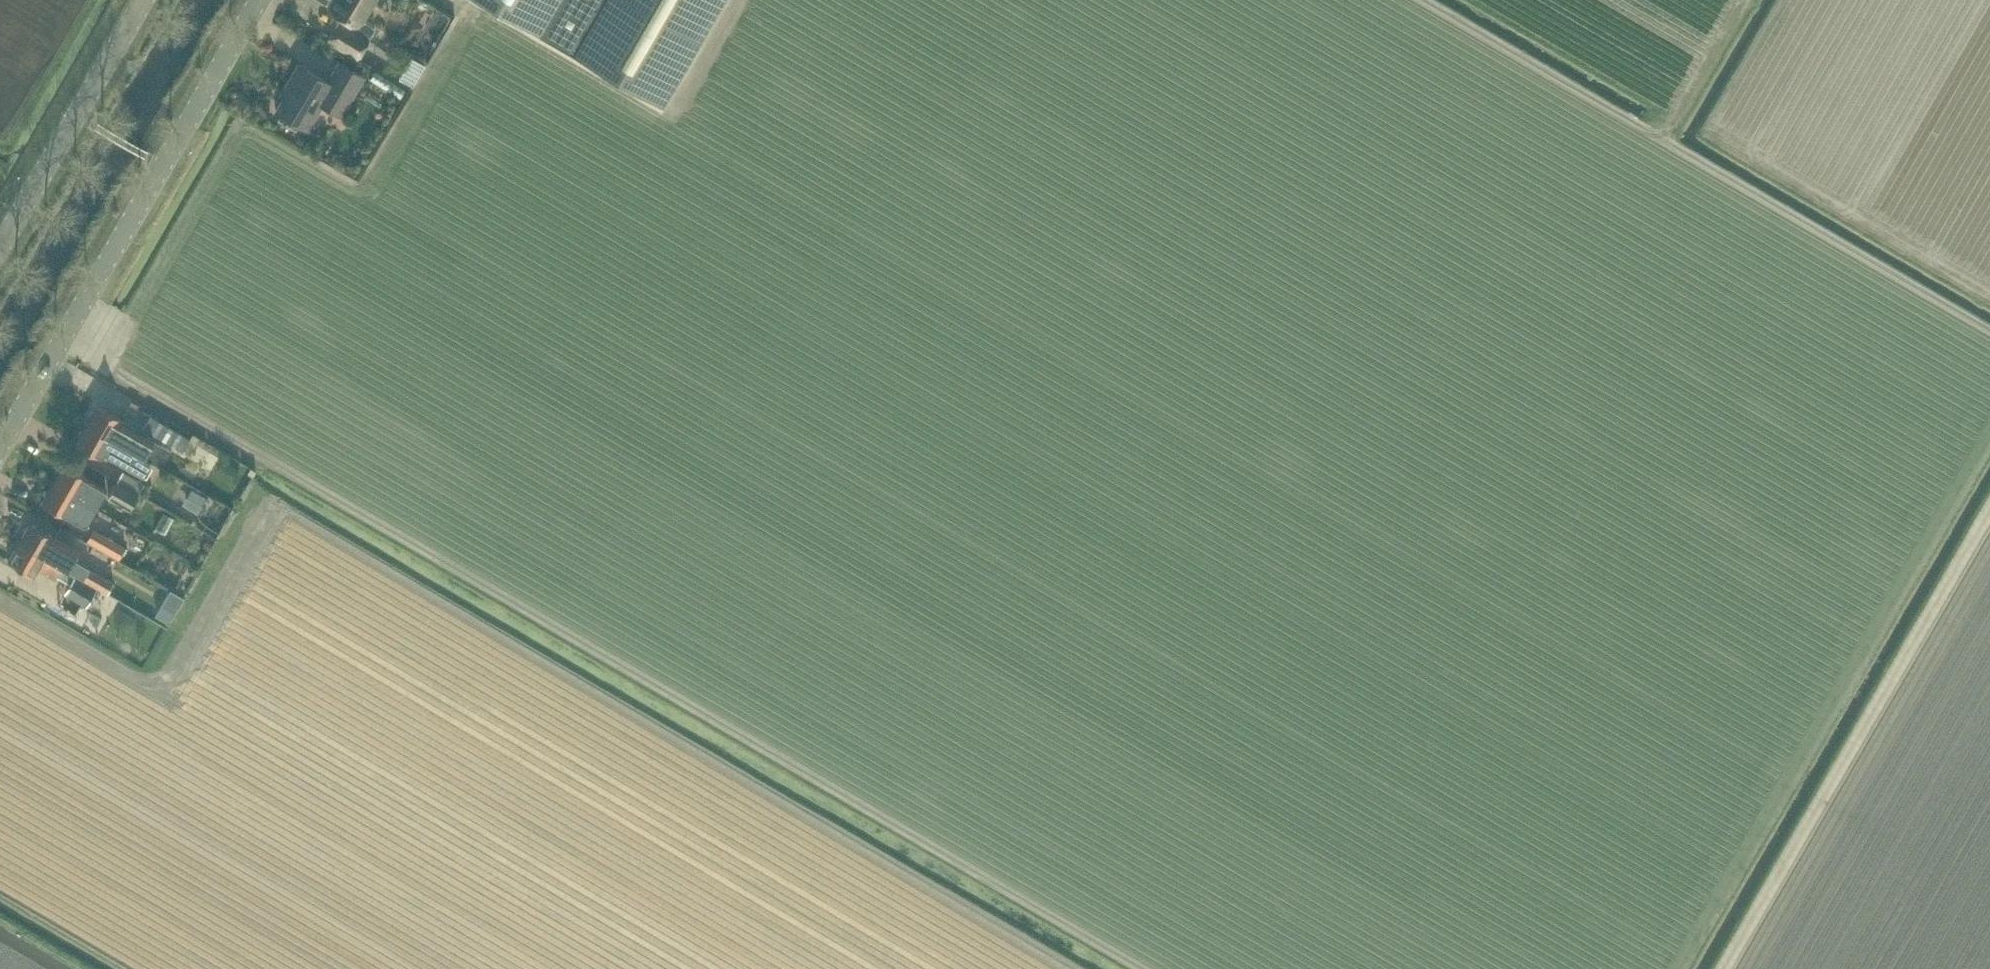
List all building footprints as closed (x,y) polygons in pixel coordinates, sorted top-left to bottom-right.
[(373,0),(337,0),(334,5),(350,14),(343,24),(337,21),(327,39),(358,57),(370,38),(369,37),(374,27),(361,19),(373,0)] [(664,102),(723,0),(483,0),(664,102)] [(441,7),(435,18),(446,24),(452,13),(441,7)] [(342,116),(365,76),(338,60),(327,80),(299,63),(281,92),(284,93),(275,110),(310,129),(323,106),(342,116)] [(155,458),(154,459),(162,465),(170,450),(156,441),(157,440),(124,421),(125,420),(97,403),(87,422),(155,458)] [(190,437),(152,414),(147,423),(185,446),(190,437)] [(143,475),(154,459),(155,458),(87,422),(77,442),(101,457),(103,453),(143,475)] [(190,437),(185,446),(191,449),(199,436),(193,433),(190,437)] [(97,506),(110,487),(64,461),(52,481),(97,506)] [(214,463),(207,477),(217,481),(224,468),(214,463)] [(199,484),(206,471),(196,465),(189,478),(199,484)] [(119,478),(141,490),(146,482),(124,469),(119,478)] [(130,509),(141,490),(119,478),(108,496),(130,509)] [(85,526),(97,506),(52,481),(41,500),(85,526)] [(191,486),(182,502),(197,511),(206,495),(191,486)] [(30,521),(19,540),(69,567),(68,569),(76,574),(83,577),(88,567),(74,558),(79,549),(30,521)] [(205,530),(201,536),(212,543),(216,536),(205,530)] [(99,531),(92,543),(118,557),(124,546),(99,531)] [(87,603),(97,586),(82,578),(83,577),(76,574),(68,569),(69,567),(19,540),(9,560),(35,573),(38,569),(56,579),(58,575),(70,582),(65,590),(87,603)] [(88,567),(83,577),(82,578),(97,586),(107,592),(113,580),(89,566),(88,567)] [(170,587),(155,612),(169,620),(184,595),(170,587)] [(125,601),(119,612),(129,618),(136,607),(125,601)]
